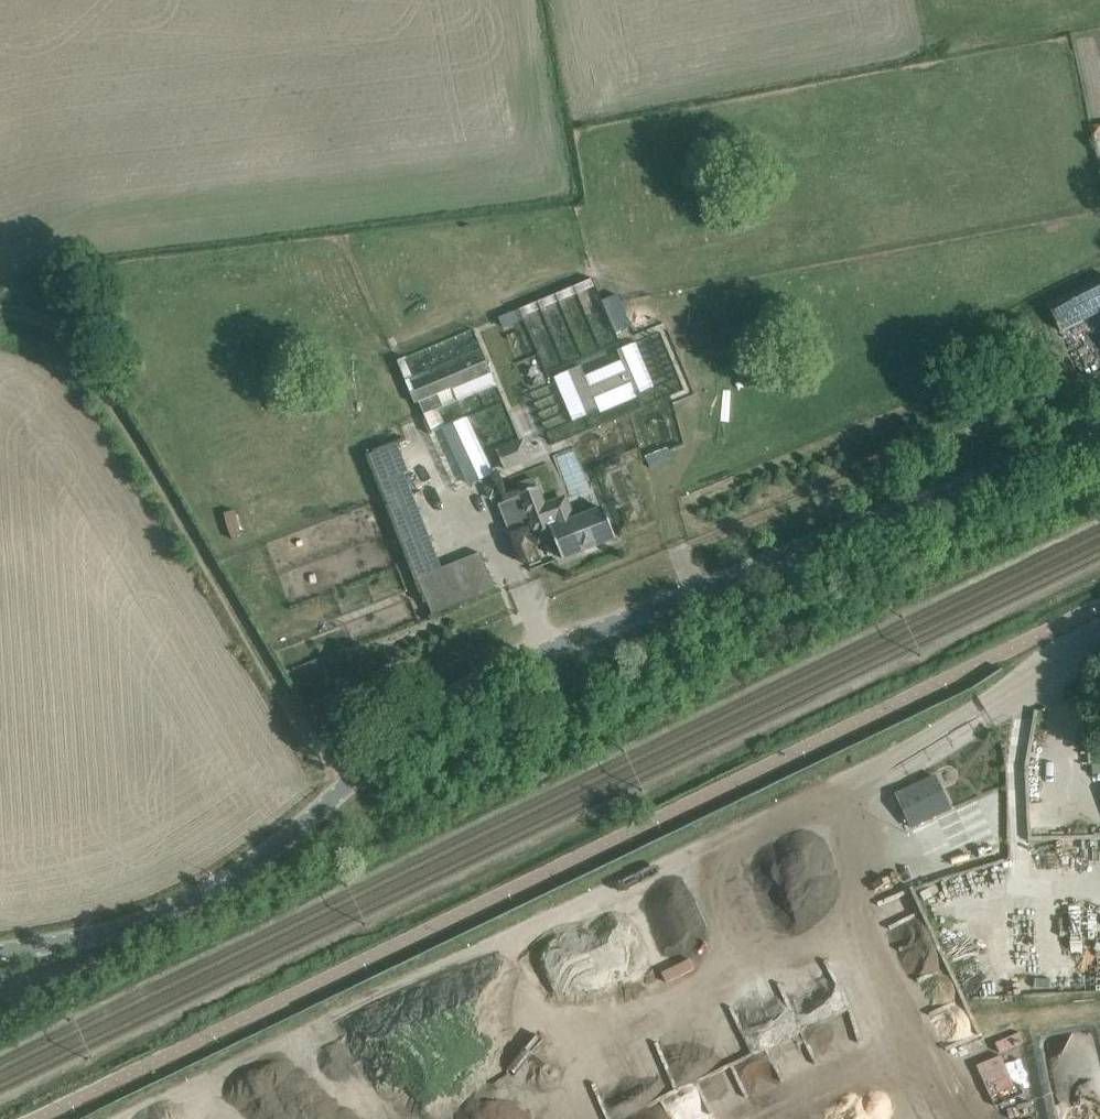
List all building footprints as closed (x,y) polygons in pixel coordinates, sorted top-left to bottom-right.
[(1081,320),(1099,311),(1099,280),(1068,296),(1081,320)] [(617,294),(602,301),(617,333),(631,327),(617,294)] [(519,309),(499,318),(504,329),(524,321),(519,309)] [(623,348),(558,375),(576,419),(600,410),(601,413),(638,398),(636,395),(656,387),(638,344),(637,343),(623,348)] [(451,375),(411,392),(415,404),(417,403),(420,402),(439,394),(453,388),(494,371),(489,360),(451,375)] [(425,414),(439,407),(444,405),(439,394),(420,402),(425,414)] [(446,422),(442,424),(470,485),(482,479),(454,418),(446,422)] [(398,438),(370,449),(419,574),(442,564),(405,469),(410,467),(398,438)] [(516,446),(498,454),(506,472),(524,464),(516,446)] [(667,448),(646,457),(647,460),(650,468),(672,460),(669,452),(667,448)] [(539,540),(553,535),(562,558),(616,537),(605,509),(574,520),(565,498),(545,506),(538,488),(521,494),(539,540)] [(442,564),(419,574),(428,598),(433,611),(478,593),(496,585),(481,548),(442,564)] [(1028,756),(1029,776),(1053,774),(1052,755),(1028,756)] [(951,808),(936,776),(896,795),(911,827),(951,808)] [(852,1017),(842,1021),(853,1046),(863,1042),(852,1017)] [(813,1071),(815,1052),(791,1049),(789,1068),(813,1071)] [(716,1081),(717,1096),(744,1094),(743,1079),(716,1081)]
